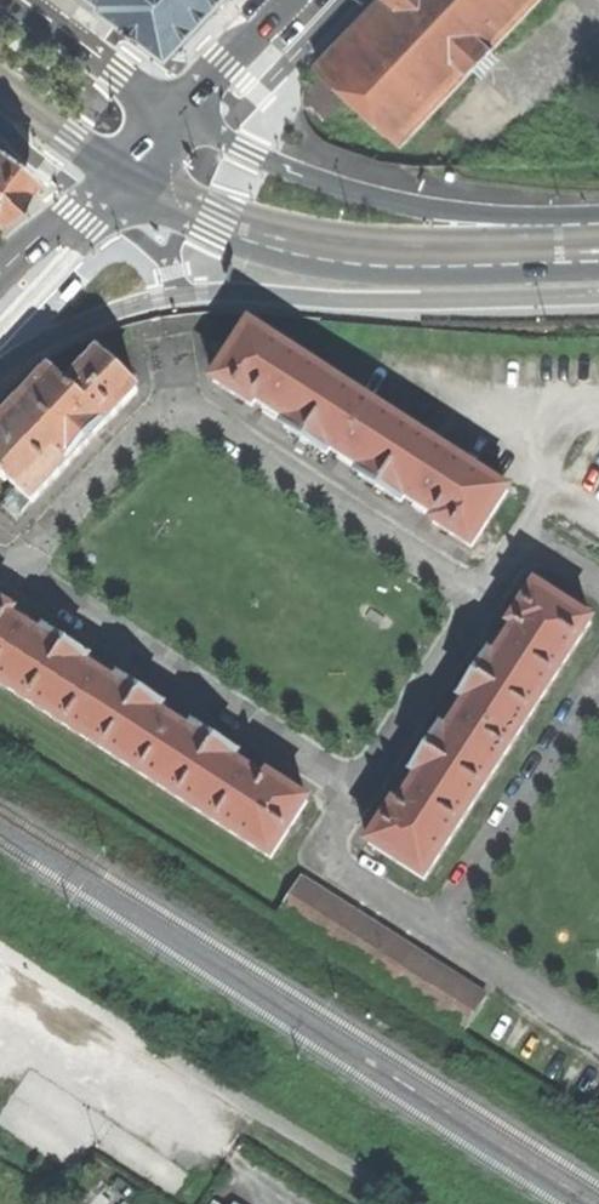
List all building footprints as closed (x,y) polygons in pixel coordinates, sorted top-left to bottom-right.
[(171,58),(225,0),(104,0),(107,2),(104,6),(171,58)] [(322,123),(348,98),(400,146),(539,0),(376,0),(315,64),(318,67),(304,92),(306,108),(322,123)] [(0,153),(0,204),(3,200),(28,174),(0,153)] [(81,299),(87,307),(103,294),(107,291),(104,287),(101,283),(81,299)] [(247,325),(210,382),(250,407),(254,402),(285,421),(281,427),(326,456),(330,451),(360,471),(358,476),(399,503),(402,497),(434,517),(431,523),(470,548),(506,492),(247,325)] [(20,515),(136,393),(98,359),(64,392),(49,377),(0,428),(0,496),(20,515)] [(394,806),(369,844),(426,880),(590,622),(534,588),(510,625),(515,628),(494,660),(489,657),(462,698),(467,703),(448,734),(442,731),(414,774),(417,779),(398,809),(394,806)] [(271,856),(307,801),(268,776),(264,782),(231,761),(235,754),(192,727),(188,734),(157,713),(161,707),(118,679),(114,687),(82,666),(86,659),(43,632),(39,638),(9,618),(12,611),(0,604),(0,684),(271,856)] [(278,915),(463,1032),(487,997),(301,879),(278,915)]
